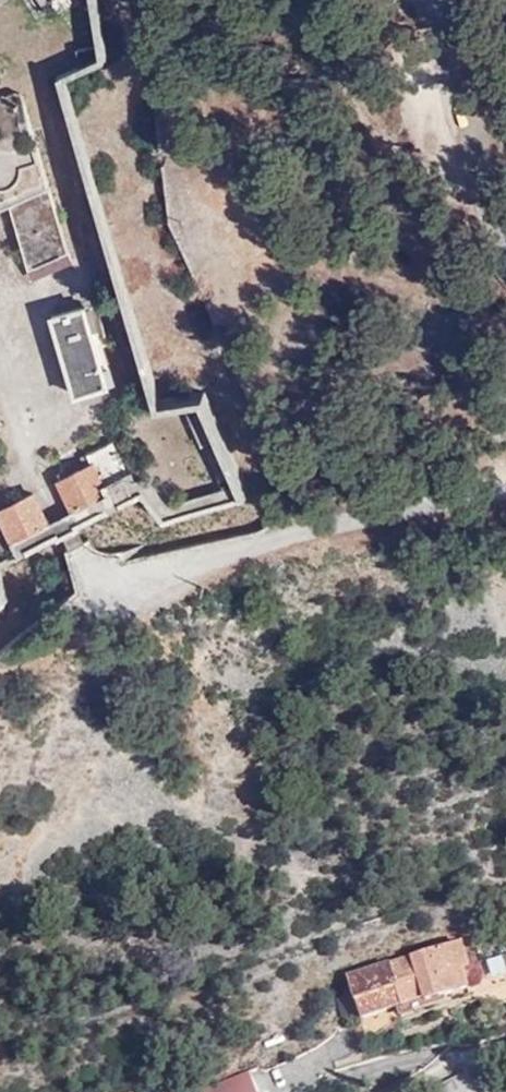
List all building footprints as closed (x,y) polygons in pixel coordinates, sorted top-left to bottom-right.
[(93,0),(0,0),(0,568),(63,534),(136,500),(156,527),(242,495),(205,398),(155,409),(59,84),(104,68),(93,0)] [(465,940),(352,973),(466,944),(465,940)] [(466,944),(352,973),(365,1018),(405,1006),(404,1001),(428,994),(430,1000),(472,988),(466,969),(472,967),(466,944)] [(486,962),(492,982),(505,978),(505,956),(486,962)] [(250,1069),(200,1088),(202,1091),(259,1091),(250,1069)] [(452,1091),(473,1091),(469,1083),(452,1091)]
